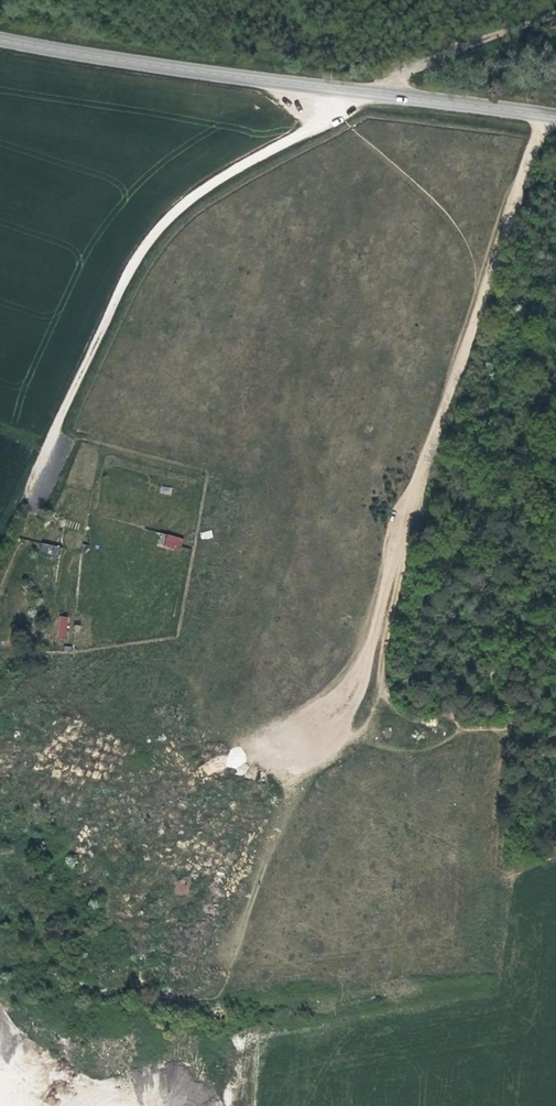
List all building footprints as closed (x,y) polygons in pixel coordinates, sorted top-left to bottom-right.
[(159,493),(171,495),(172,487),(161,485),(159,493)] [(201,540),(213,537),(211,530),(199,532),(201,540)] [(167,534),(164,544),(180,549),(183,539),(167,534)] [(57,556),(59,546),(41,543),(39,552),(57,556)] [(59,615),(56,637),(67,638),(69,617),(59,615)]
